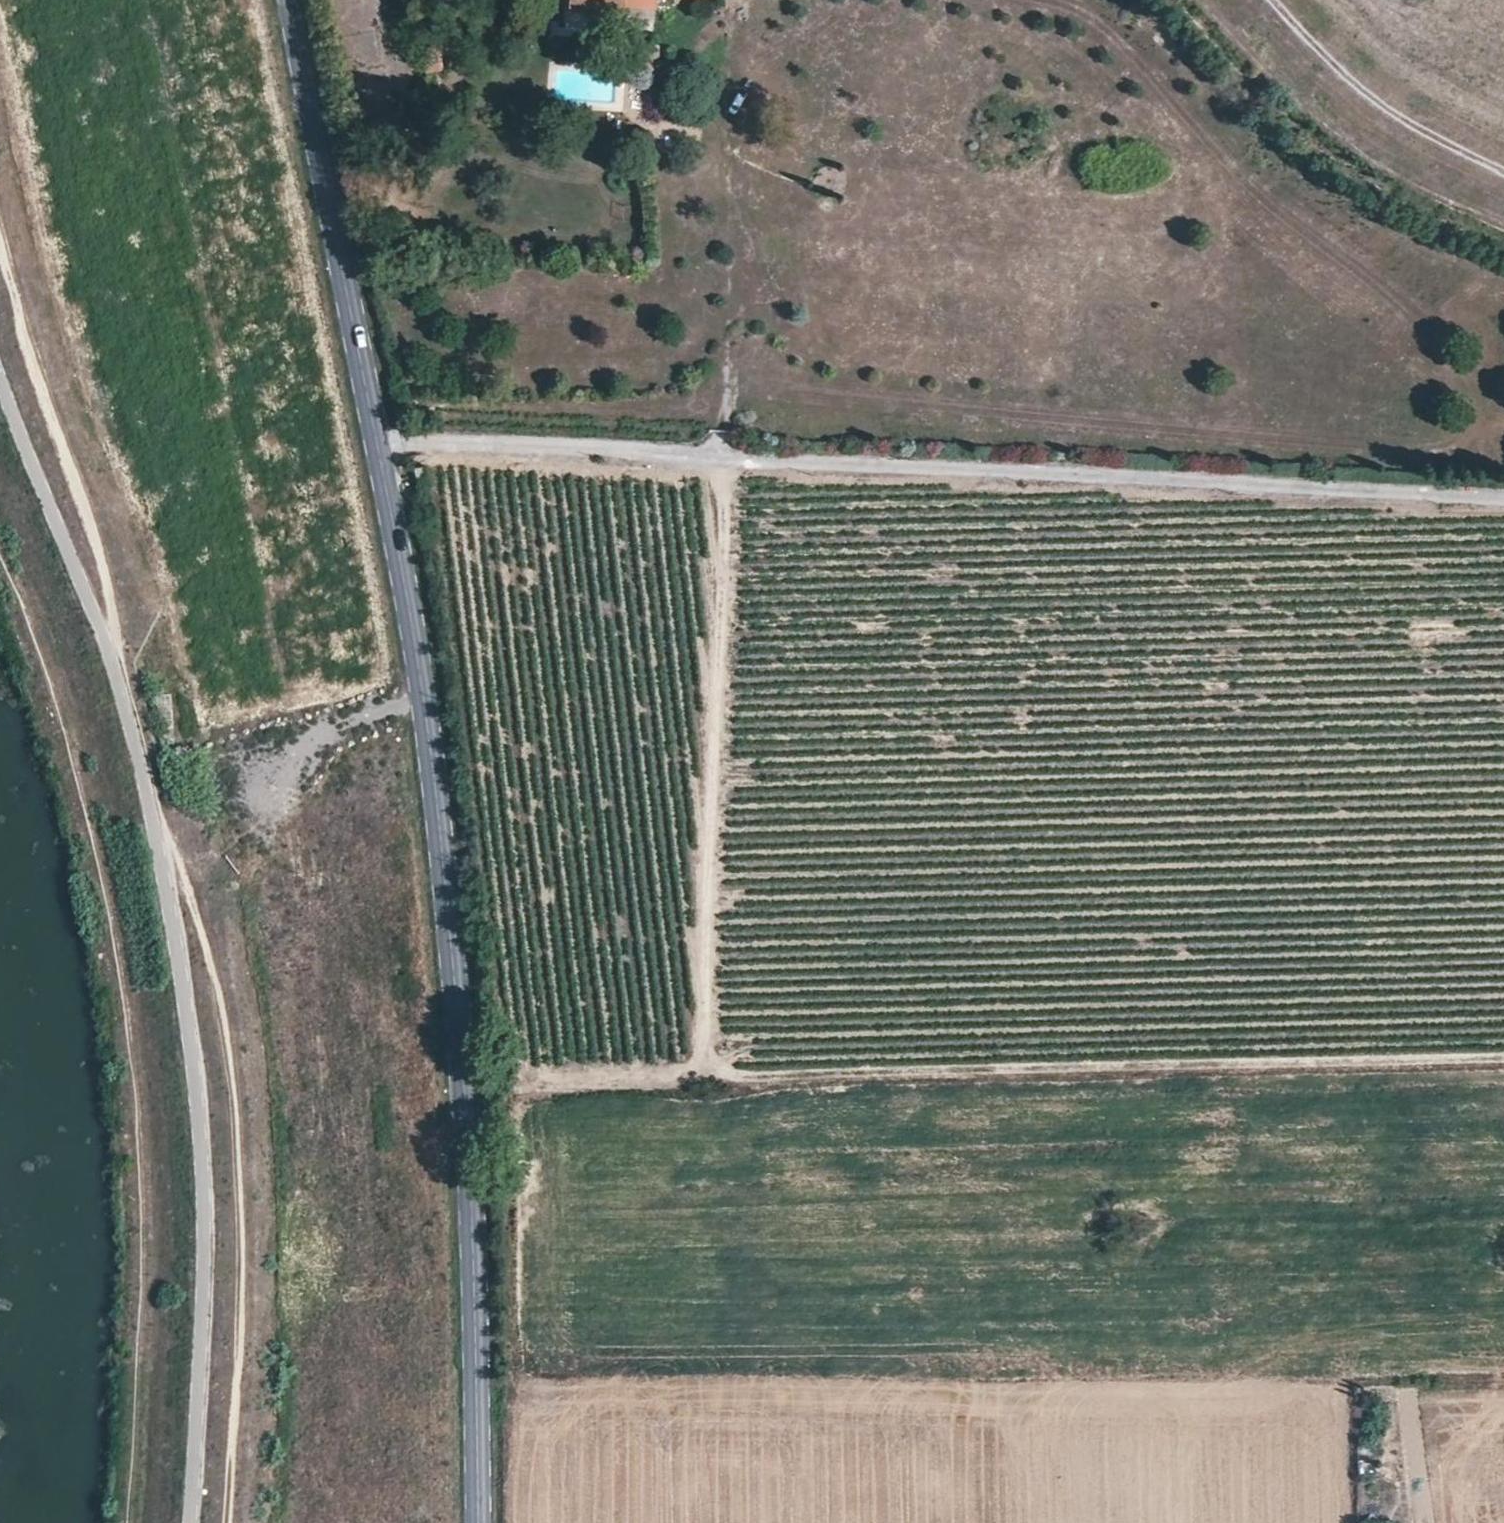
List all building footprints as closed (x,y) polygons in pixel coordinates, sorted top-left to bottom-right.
[(571,7),(625,11),(626,1),(684,4),(684,0),(571,0),(571,7)] [(438,48),(425,50),(427,69),(440,69),(438,48)]
